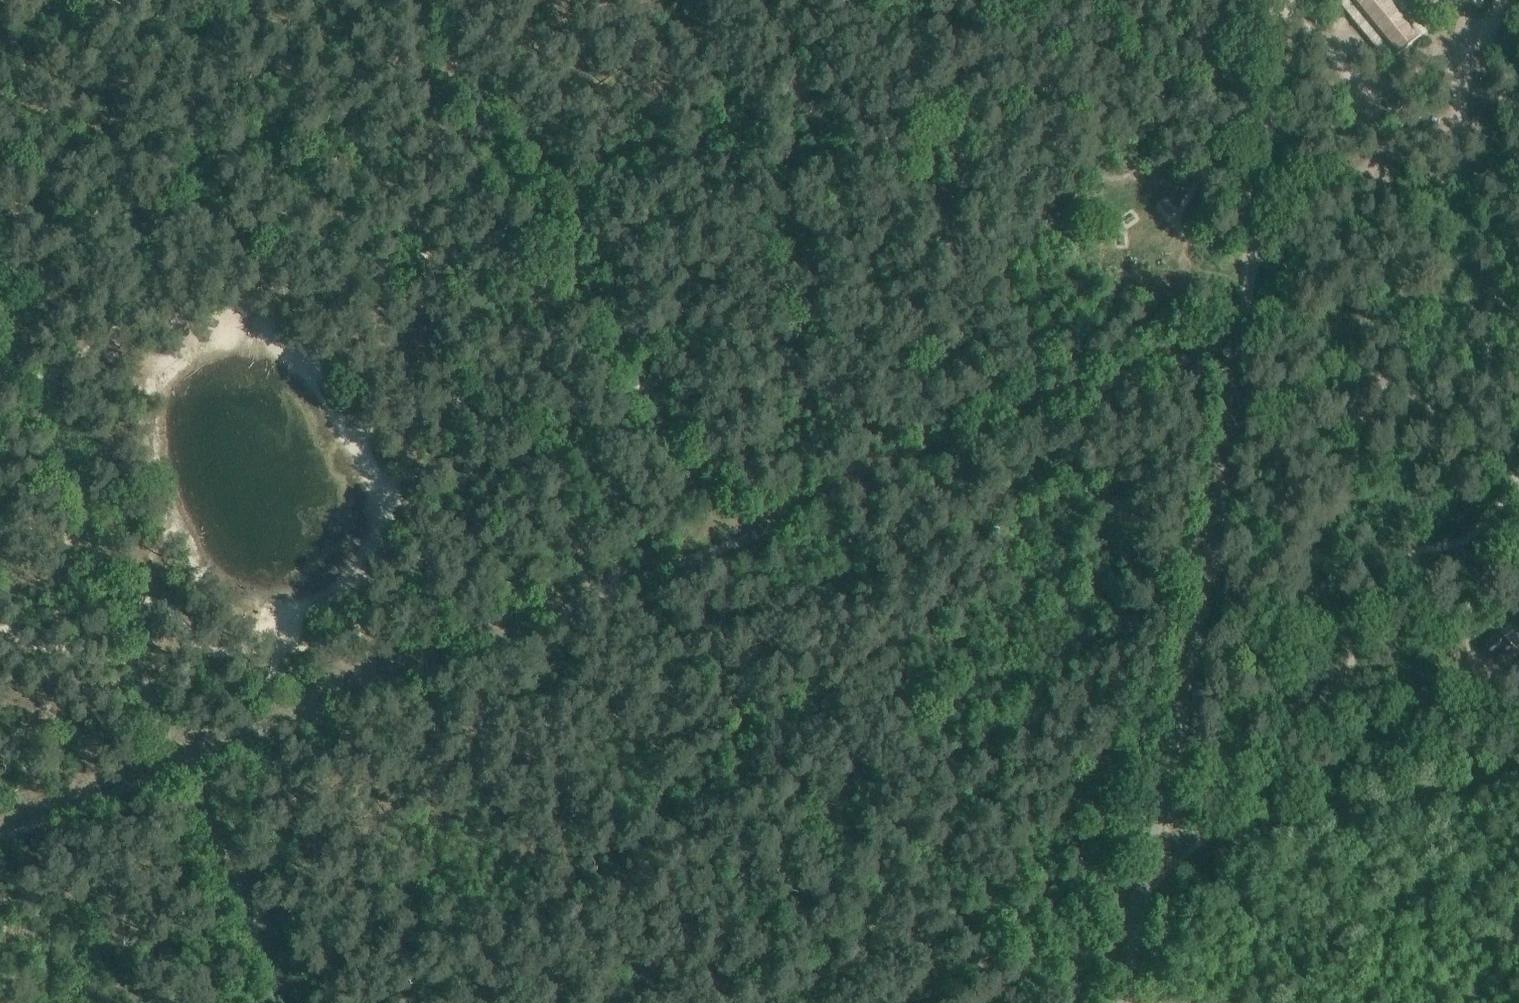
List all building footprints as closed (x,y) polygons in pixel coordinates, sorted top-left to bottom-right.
[(1389,61),(1429,29),(1405,0),(1339,0),(1389,61)] [(1518,638),(1518,615),(1487,645),(1498,657),(1518,638)]
